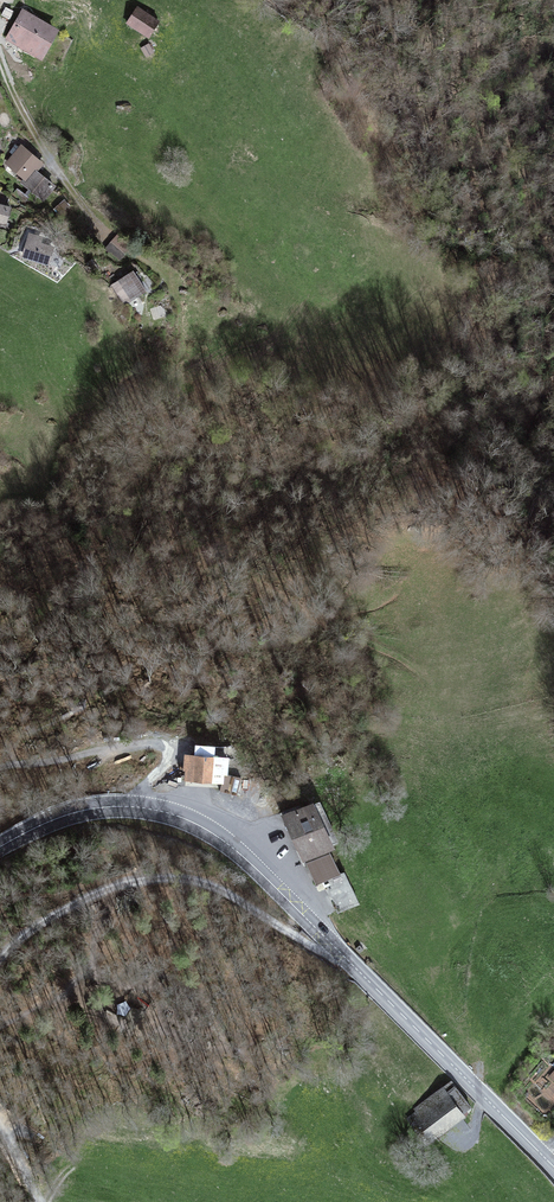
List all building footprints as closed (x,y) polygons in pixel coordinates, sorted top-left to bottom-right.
[(127,23),(146,36),(157,19),(138,6),(127,23)] [(20,48),(20,47),(40,58),(55,32),(23,13),(7,41),(20,48)] [(142,48),(146,56),(153,52),(148,45),(142,48)] [(53,186),(39,175),(42,171),(37,167),(40,163),(22,148),(26,142),(21,138),(15,145),(21,149),(8,164),(14,168),(12,171),(14,173),(16,171),(27,179),(23,184),(42,199),(53,186)] [(5,222),(8,209),(0,207),(0,221),(5,222)] [(96,237),(90,227),(84,231),(90,241),(96,237)] [(30,236),(24,255),(48,262),(52,249),(38,245),(40,239),(30,236)] [(105,249),(119,261),(125,254),(111,241),(105,249)] [(89,262),(96,273),(99,271),(92,260),(89,262)] [(111,285),(124,305),(146,291),(133,271),(111,285)] [(187,755),(185,779),(212,781),(213,757),(214,746),(195,744),(194,755),(187,755)] [(213,757),(212,781),(222,782),(224,758),(213,757)] [(222,782),(220,791),(237,795),(241,778),(224,774),(222,782)] [(327,845),(332,843),(313,802),(305,806),(312,819),(314,818),(327,845)] [(312,819),(305,806),(285,815),(299,845),(298,845),(316,884),(340,873),(327,845),(314,818),(312,819)] [(332,917),(361,904),(345,871),(340,873),(316,884),(332,917)] [(451,1081),(415,1108),(434,1134),(471,1106),(451,1081)]
